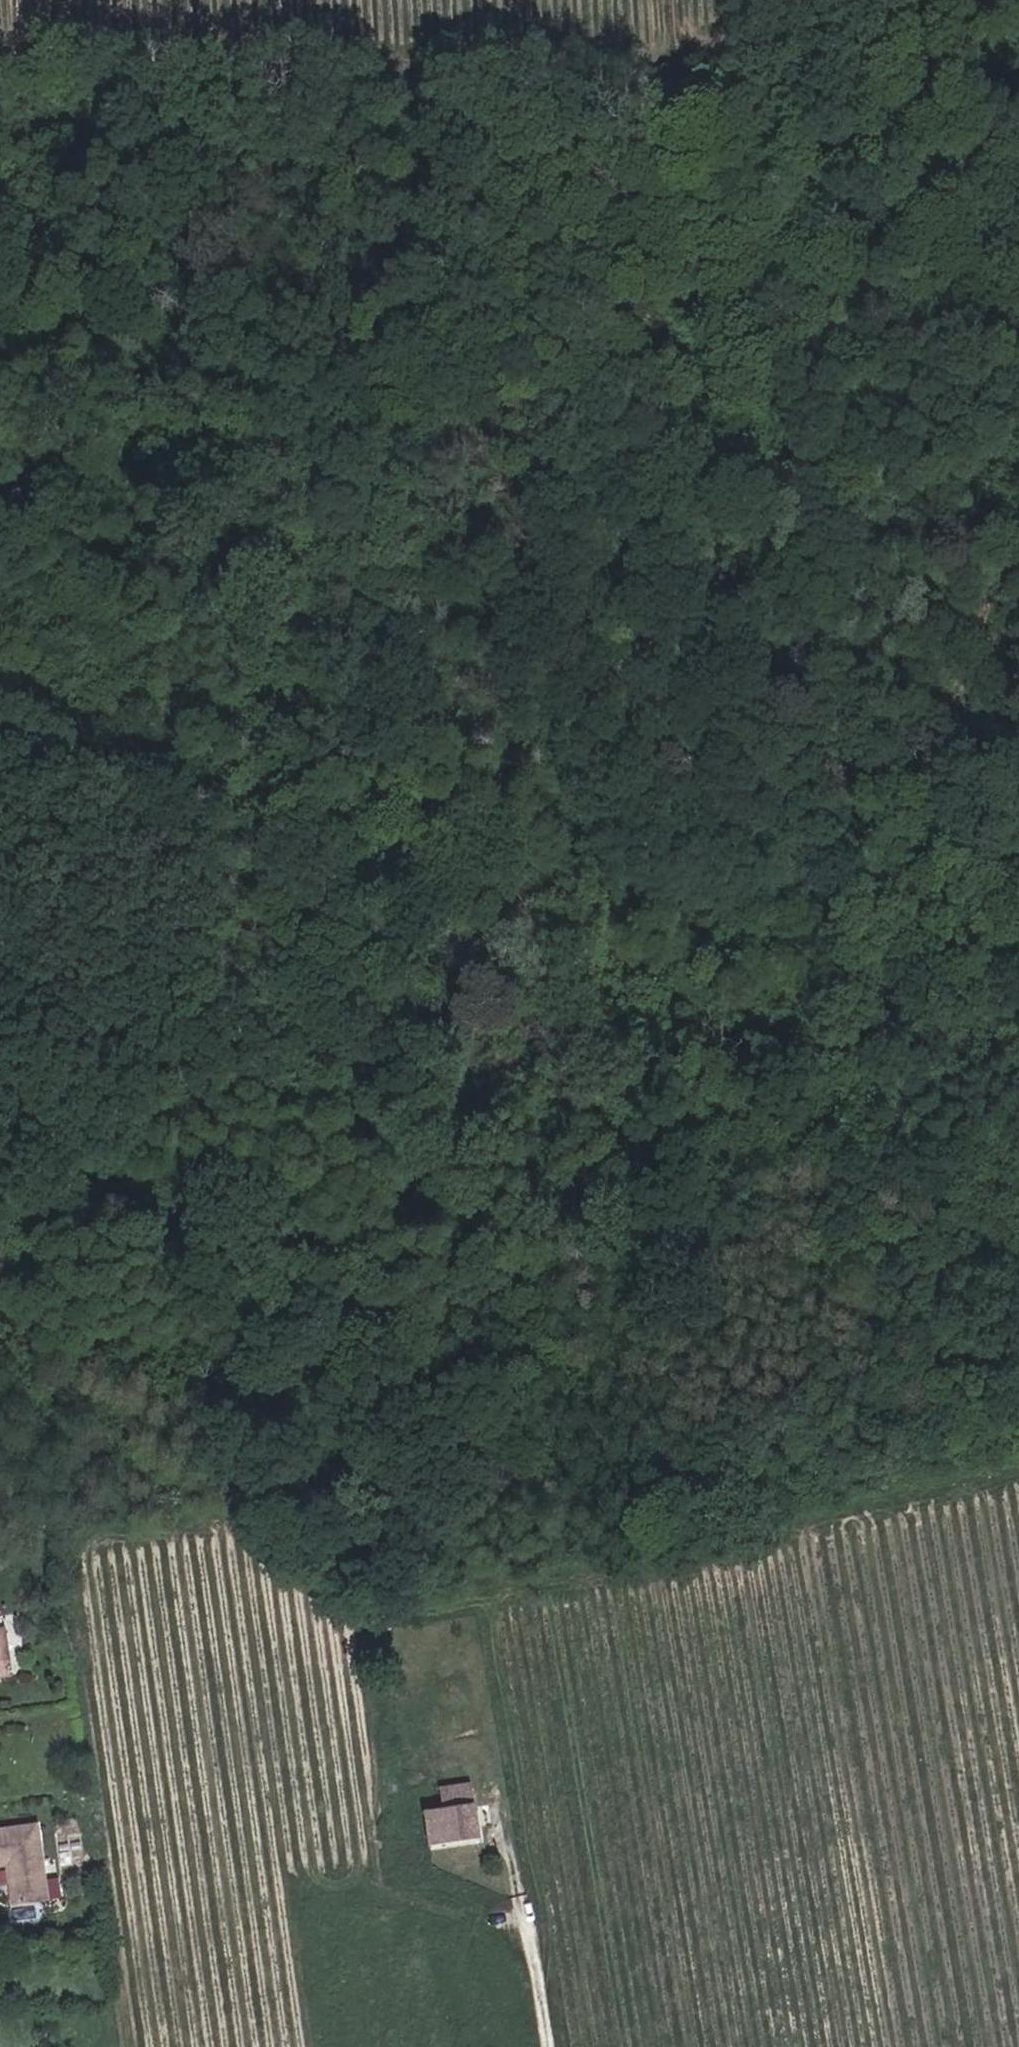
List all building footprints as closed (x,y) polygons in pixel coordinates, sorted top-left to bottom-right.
[(442,1842),(478,1836),(472,1801),(437,1806),(442,1842)] [(0,1830),(0,1862),(16,1862),(16,1869),(13,1869),(17,1903),(49,1901),(41,1827),(0,1830)]
